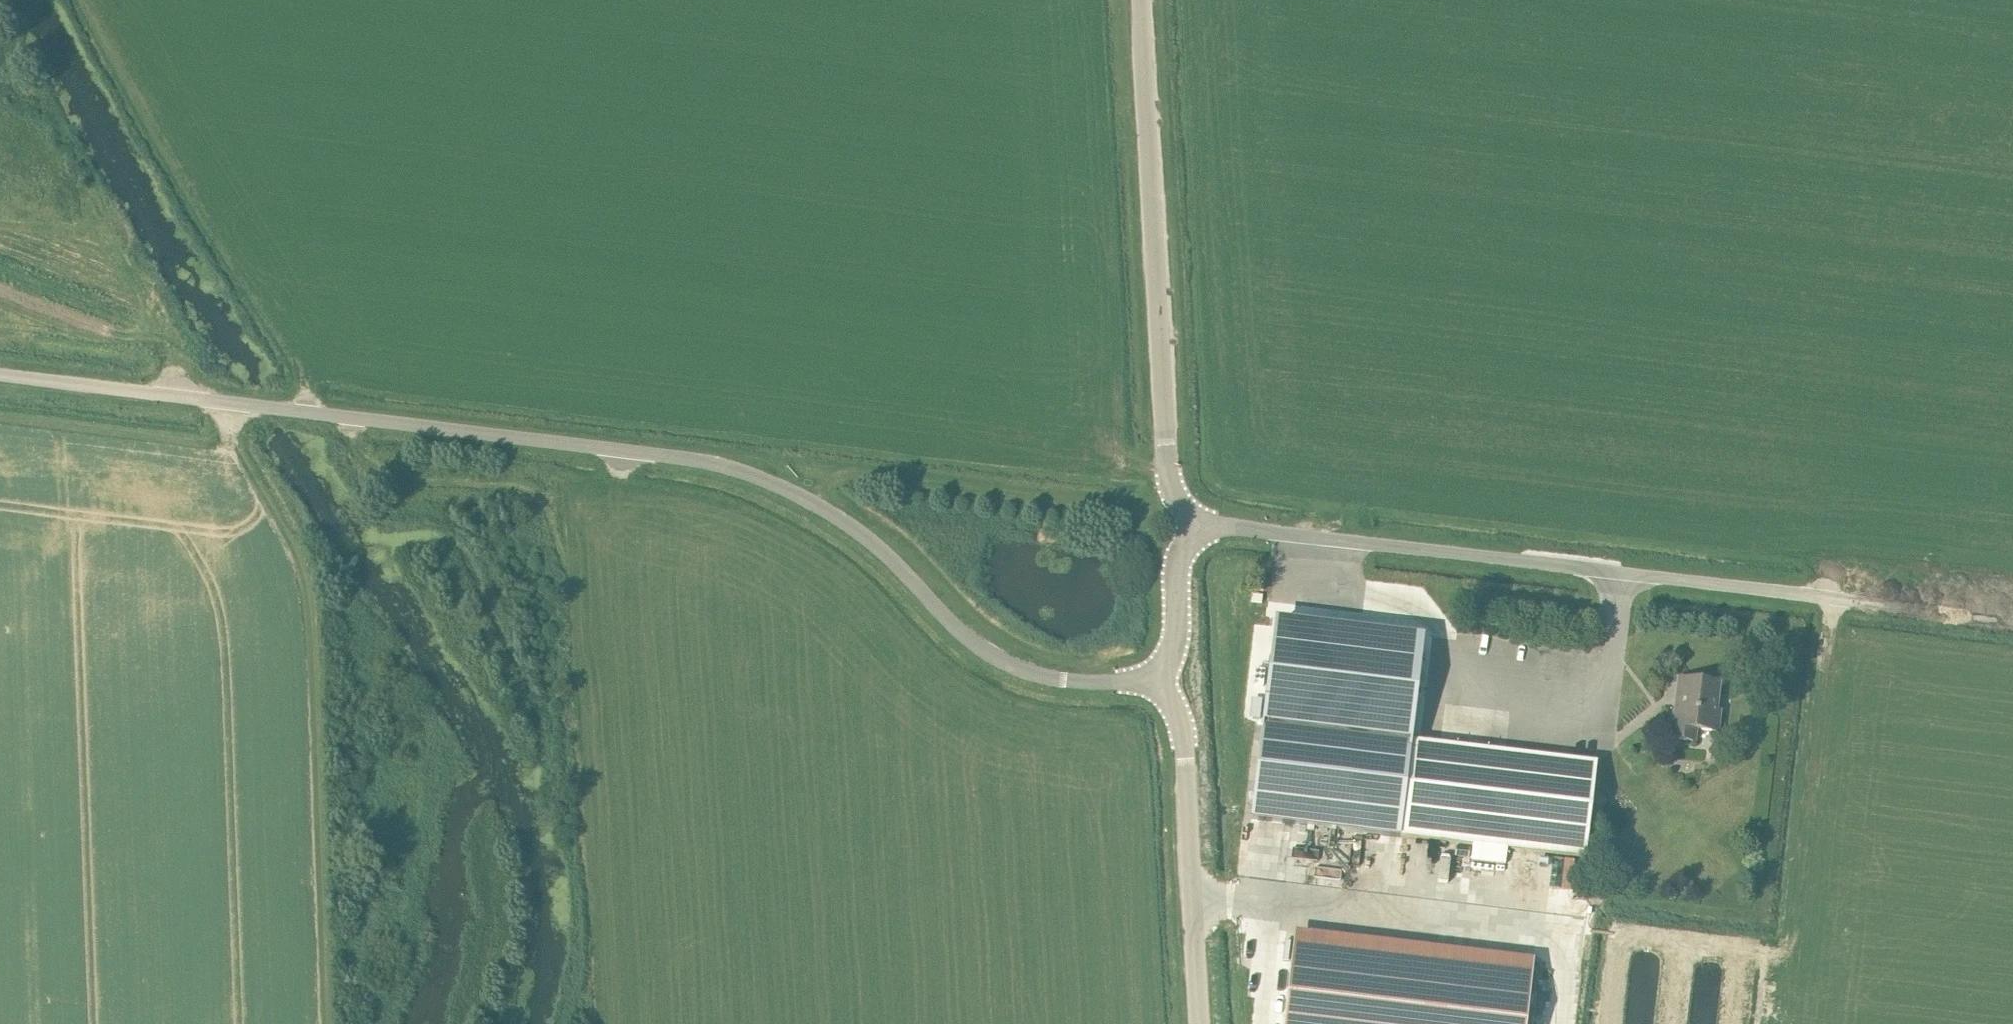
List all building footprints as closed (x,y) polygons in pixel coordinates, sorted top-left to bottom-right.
[(1263,590),(1265,579),(1253,577),(1251,588),(1263,590)] [(1278,620),(1254,816),(1399,834),(1410,740),(1412,740),(1424,638),(1278,620)] [(1718,732),(1720,710),(1716,710),(1720,683),(1677,678),(1670,738),(1695,741),(1696,729),(1718,732)] [(1584,857),(1596,762),(1412,740),(1410,740),(1399,834),(1473,843),(1471,860),(1504,864),(1506,848),(1584,857)] [(1534,961),(1294,933),(1284,1023),(1526,1023),(1534,961)]
